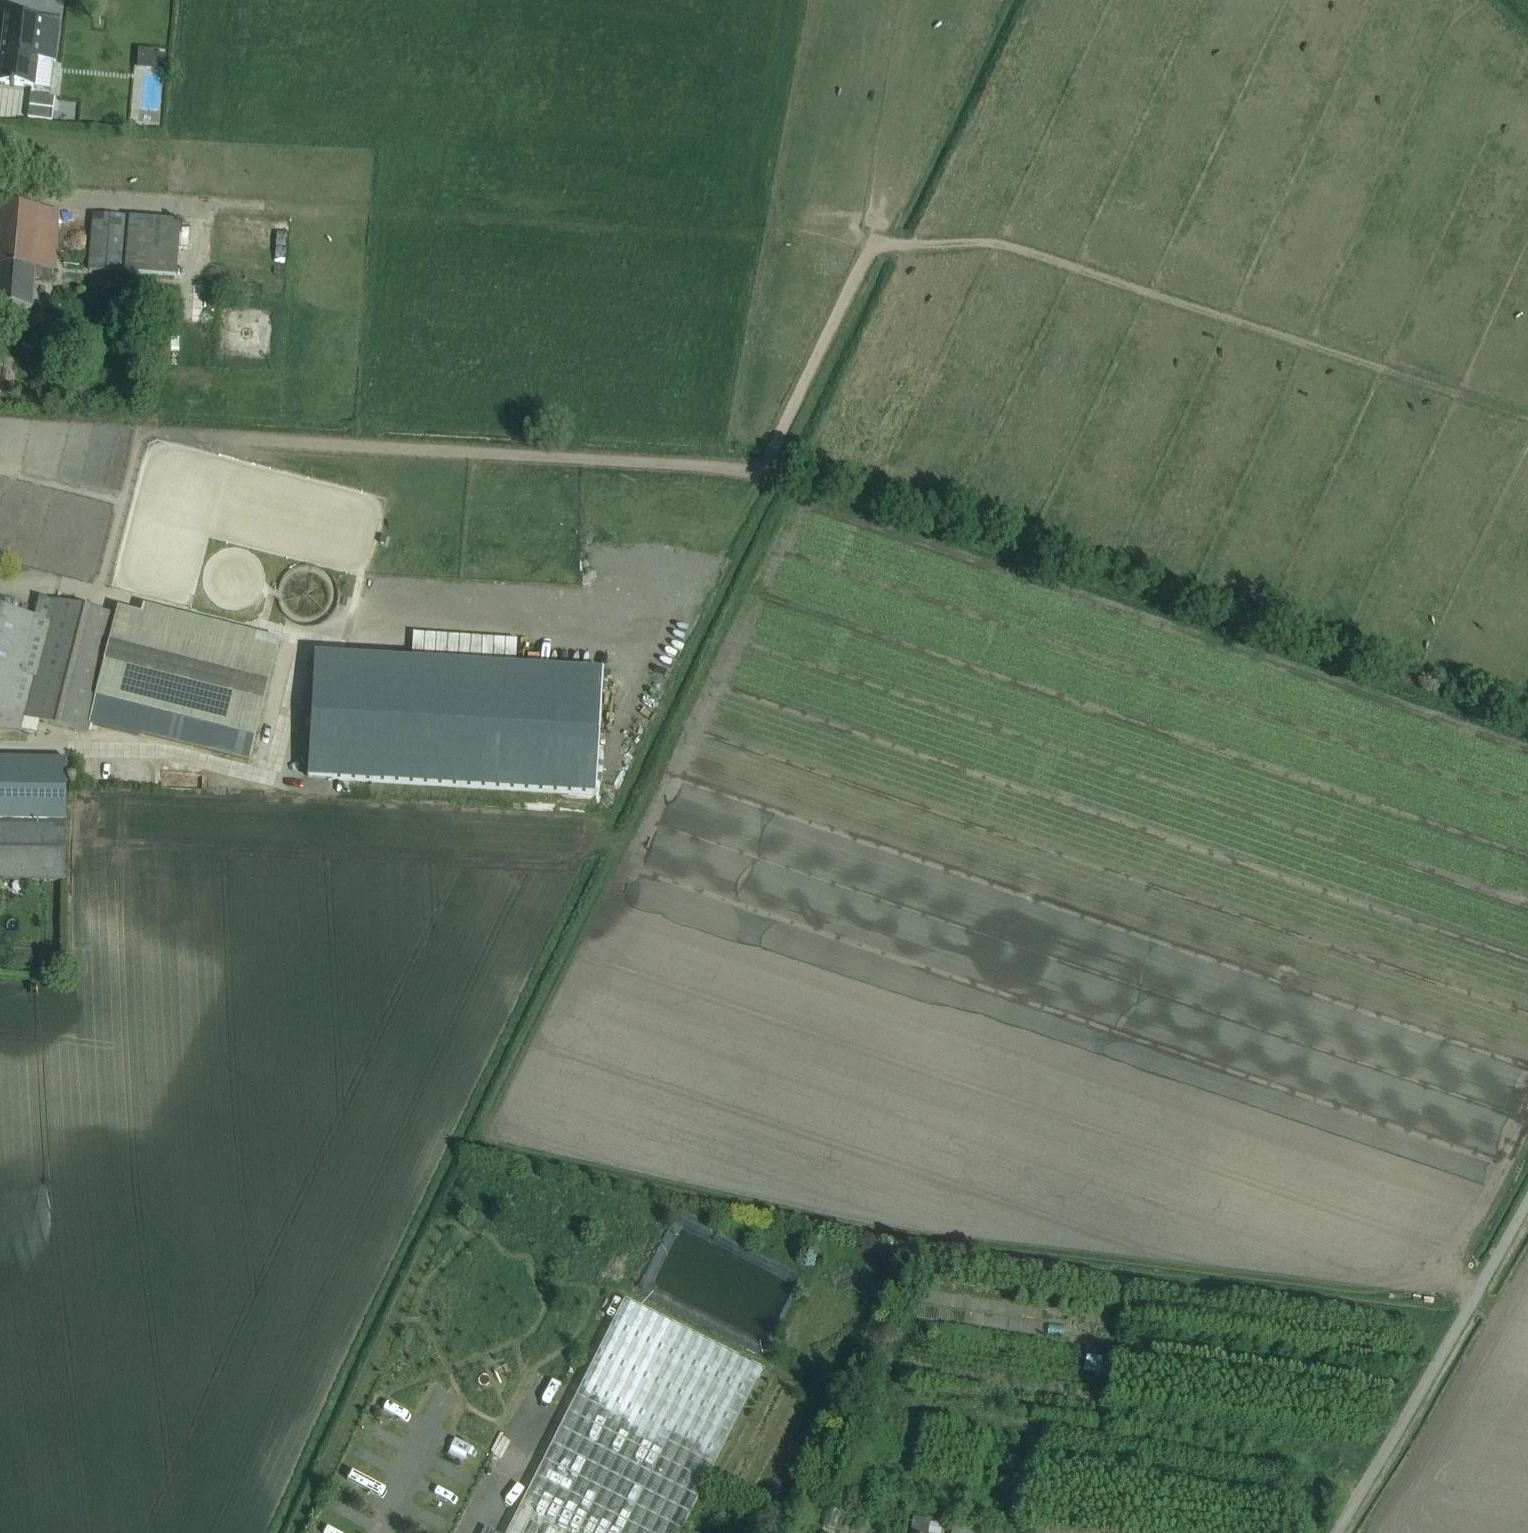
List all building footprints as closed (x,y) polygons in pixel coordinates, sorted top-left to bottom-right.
[(108,9),(94,8),(93,22),(107,23),(108,9)] [(25,16),(5,14),(0,56),(0,83),(34,87),(37,59),(55,61),(60,21),(25,16)] [(151,70),(152,52),(139,51),(138,69),(151,70)] [(53,109),(54,98),(31,96),(30,106),(53,109)] [(30,106),(29,118),(52,121),(53,109),(30,106)] [(18,208),(0,207),(0,307),(31,310),(33,278),(52,280),(57,211),(18,208)] [(175,277),(179,221),(92,214),(88,270),(175,277)] [(281,225),(244,225),(244,254),(301,254),(301,236),(304,236),(304,215),(281,215),(281,225)] [(241,235),(223,234),(222,252),(241,253),(241,235)] [(35,679),(25,717),(87,733),(96,697),(209,725),(255,737),(276,651),(277,648),(258,643),(255,642),(256,639),(257,634),(240,630),(186,616),(145,606),(143,614),(119,607),(117,616),(54,600),(35,679)] [(22,731),(25,717),(35,679),(19,675),(34,616),(0,608),(0,731),(22,731)] [(300,657),(294,735),(579,751),(585,675),(300,657)] [(0,758),(0,880),(64,881),(66,759),(0,758)] [(762,1370),(624,1300),(506,1532),(680,1532),(762,1370)] [(829,1510),(823,1527),(833,1530),(839,1513),(829,1510)]
